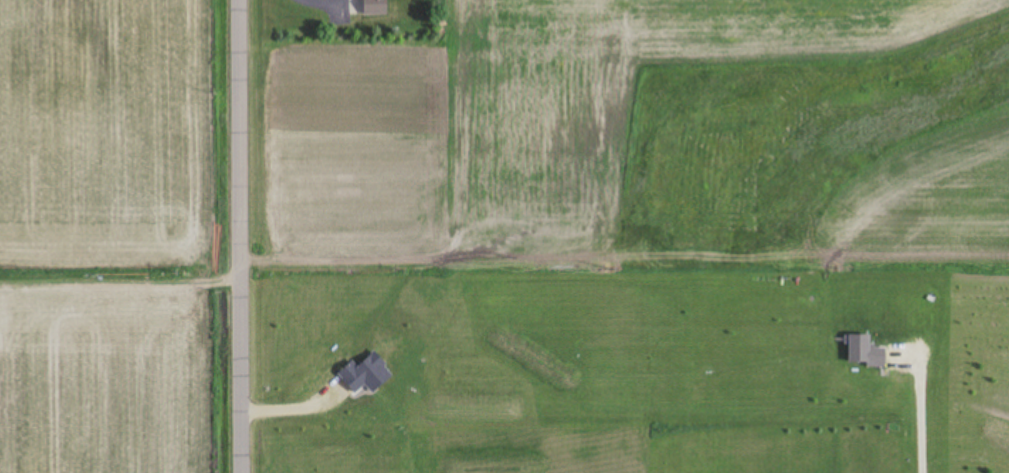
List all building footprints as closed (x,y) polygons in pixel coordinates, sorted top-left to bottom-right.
[(388,0),(364,0),(365,15),(388,15),(388,0)]
